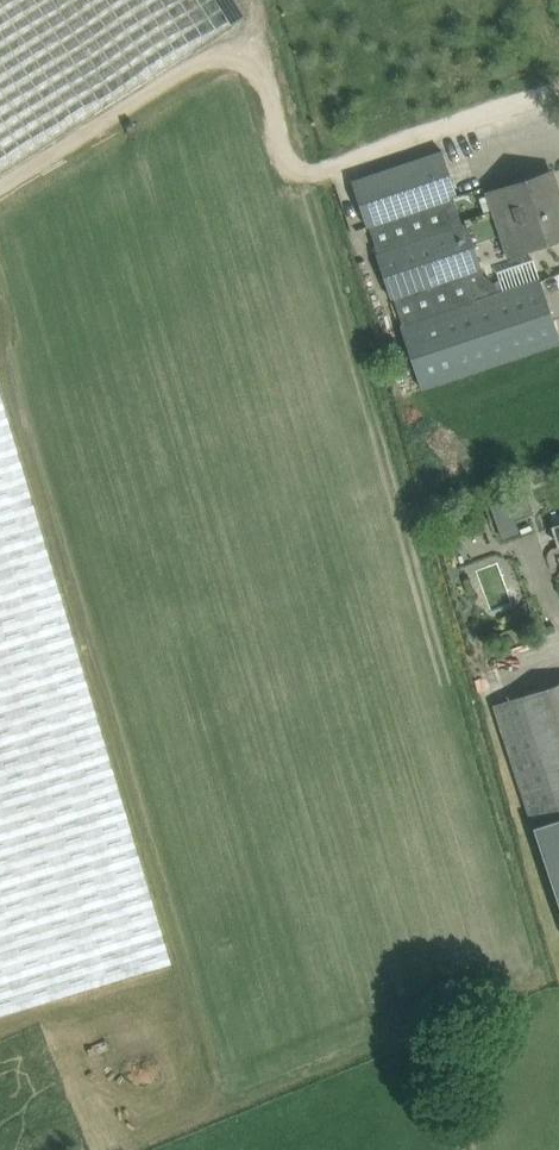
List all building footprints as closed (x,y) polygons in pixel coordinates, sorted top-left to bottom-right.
[(248,14),(239,0),(0,0),(0,172),(248,14)] [(425,387),(558,342),(558,332),(541,277),(518,285),(508,288),(476,299),(466,271),(481,266),(465,222),(462,223),(453,197),(457,195),(441,152),(352,183),(367,225),(369,224),(379,252),(376,253),(391,297),(395,296),(404,322),(402,323),(425,387)] [(489,192),(495,208),(502,230),(509,253),(558,237),(558,205),(556,197),(558,196),(558,191),(552,171),(508,186),(489,192)] [(173,962),(0,385),(0,1014),(173,962)] [(533,508),(526,489),(510,495),(517,513),(533,508)] [(524,693),(493,703),(558,899),(558,682),(524,693)]
